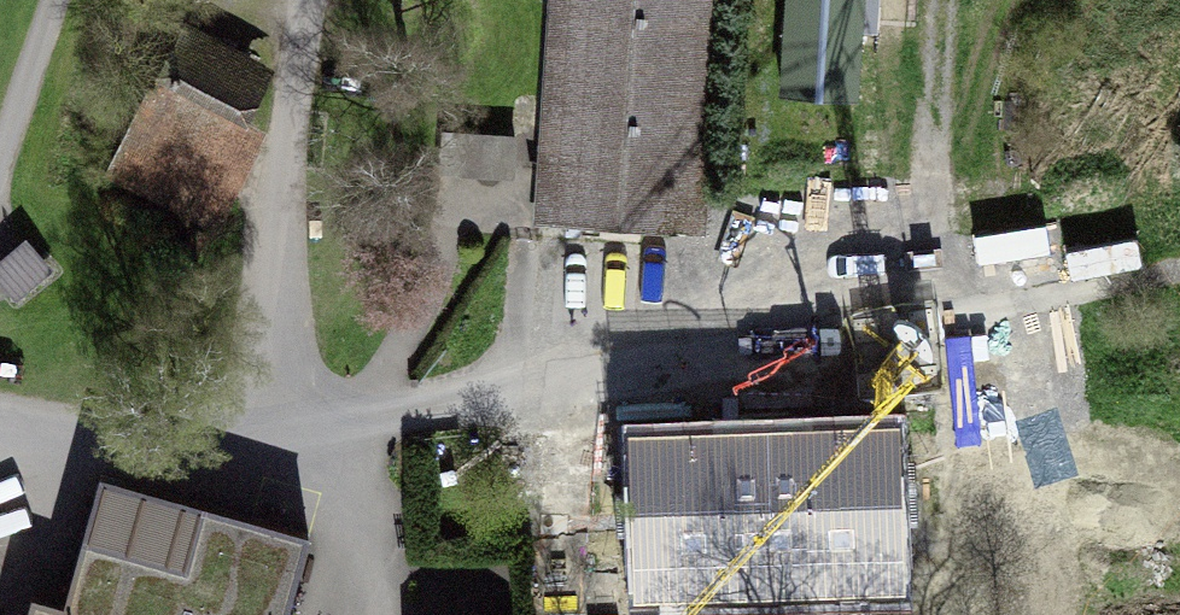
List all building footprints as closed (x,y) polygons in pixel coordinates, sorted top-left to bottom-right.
[(521,231),(698,243),(746,0),(536,0),(521,231)] [(144,62),(98,171),(207,217),(253,108),(144,62)] [(304,531),(96,463),(63,588),(34,575),(25,614),(291,614),(304,531)] [(615,483),(611,614),(857,614),(861,491),(615,483)]
